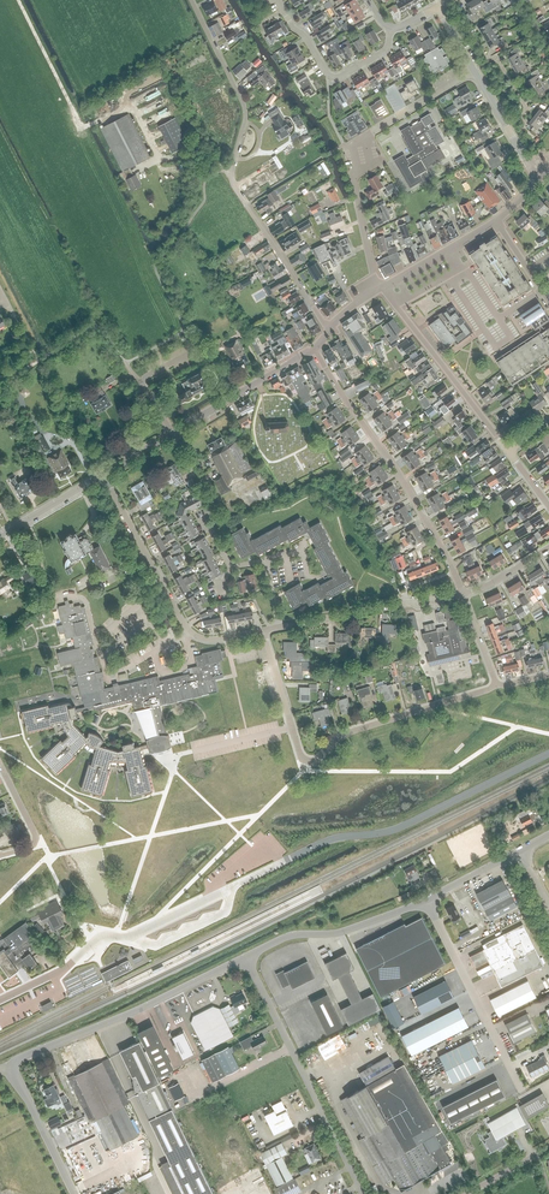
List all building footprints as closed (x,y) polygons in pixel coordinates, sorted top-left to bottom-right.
[(214,0),(220,11),(227,8),(223,0),(214,0)] [(355,0),(353,0),(344,5),(346,9),(343,11),(344,14),(348,12),(348,11),(358,5),(355,0)] [(402,0),(400,2),(399,0),(398,0),(396,1),(397,3),(396,4),(401,13),(408,9),(402,0)] [(402,0),(408,9),(413,6),(410,0),(402,0)] [(474,0),(473,0),(467,4),(470,8),(467,10),(472,19),(478,15),(475,11),(479,9),(474,0)] [(488,3),(486,0),(483,2),(482,0),(474,0),(479,9),(483,7),(486,13),(492,9),(488,3)] [(498,6),(495,2),(499,0),(491,0),(491,2),(488,3),(492,9),(498,6)] [(329,1),(323,4),(327,9),(332,6),(329,1)] [(211,3),(203,7),(207,15),(218,10),(214,2),(211,3)] [(310,10),(313,8),(310,2),(304,6),(305,9),(299,13),(302,19),(312,14),(310,10)] [(348,20),(352,18),(351,17),(362,11),(358,5),(348,11),(348,12),(350,15),(346,17),(348,20)] [(362,11),(351,17),(352,18),(353,21),(350,23),(351,26),(355,24),(355,23),(365,17),(362,11)] [(325,18),(321,12),(312,18),(314,21),(310,23),(314,29),(323,24),(321,20),(325,18)] [(521,14),(516,17),(519,22),(524,20),(521,14)] [(220,19),(223,25),(228,23),(225,16),(220,19)] [(479,28),(483,35),(492,29),(490,26),(494,23),(491,17),(485,21),(486,24),(479,28)] [(218,22),(210,27),(215,37),(223,33),(218,22)] [(278,22),(271,26),(277,35),(281,33),(282,36),(288,32),(284,25),(281,27),(278,22)] [(319,30),(321,34),(318,36),(321,42),(331,36),(329,32),(332,30),(329,25),(319,30)] [(277,35),(271,26),(265,30),(269,37),(266,38),(270,46),(273,44),(270,39),(277,35)] [(438,35),(433,26),(426,30),(430,37),(425,40),(431,50),(436,47),(431,39),(438,35)] [(224,34),(227,39),(236,34),(236,33),(240,31),(237,27),(234,29),(233,28),(224,34)] [(483,35),(487,41),(496,35),(494,32),(498,30),(496,27),(492,29),(483,35)] [(378,39),(372,30),(365,34),(371,44),(378,39)] [(353,42),(359,52),(365,48),(361,41),(364,40),(360,33),(355,36),(357,40),(353,42)] [(415,50),(421,47),(423,51),(429,47),(424,40),(421,42),(417,35),(409,40),(415,50)] [(487,41),(490,47),(498,43),(500,46),(505,42),(502,37),(498,39),(496,35),(487,41)] [(343,53),(346,59),(353,55),(349,49),(352,47),(348,40),(342,44),(344,47),(342,49),(338,42),(334,44),(340,54),(343,53)] [(332,54),(328,57),(334,66),(340,63),(336,56),(339,54),(331,41),(327,44),(331,50),(330,51),(332,54)] [(287,56),(289,59),(300,53),(297,46),(289,51),(287,47),(280,51),(283,58),(287,56)] [(428,66),(433,74),(448,65),(447,63),(450,61),(446,56),(444,57),(442,55),(445,53),(442,48),(439,49),(438,47),(424,55),(426,57),(423,58),(426,64),(429,62),(430,65),(428,66)] [(508,58),(512,65),(522,60),(517,52),(520,51),(517,47),(511,51),(513,55),(508,58)] [(395,55),(401,65),(403,67),(408,64),(410,66),(413,64),(409,57),(406,59),(401,51),(395,55)] [(300,53),(289,59),(291,63),(286,66),(290,72),(297,68),(295,64),(304,59),(300,53)] [(394,66),(391,68),(395,75),(401,71),(401,70),(399,67),(398,67),(398,66),(401,65),(395,55),(389,58),(394,66)] [(258,58),(252,64),(256,67),(262,62),(258,58)] [(512,65),(516,73),(521,70),(524,73),(530,69),(528,66),(526,67),(522,60),(512,65)] [(233,71),(239,78),(247,71),(246,70),(250,66),(246,61),(243,64),(244,66),(243,67),(240,64),(233,71)] [(383,62),(377,66),(383,76),(388,72),(391,77),(395,75),(391,68),(387,70),(383,62)] [(376,77),(372,79),(376,86),(380,84),(377,79),(383,76),(377,66),(371,69),(376,77)] [(528,80),(532,87),(542,81),(537,74),(540,73),(538,69),(531,73),(533,77),(528,80)] [(246,78),(252,86),(259,80),(265,87),(268,85),(270,87),(275,84),(264,70),(257,76),(254,72),(246,78)] [(305,73),(296,78),(298,82),(299,82),(303,89),(301,90),(304,94),(306,92),(307,94),(308,93),(310,95),(313,92),(309,85),(309,84),(311,83),(307,77),(305,73)] [(364,73),(358,77),(364,87),(368,84),(369,87),(371,86),(373,88),(376,86),(372,79),(369,81),(364,73)] [(357,88),(354,90),(358,97),(360,96),(361,95),(360,93),(362,91),(361,89),(364,87),(358,77),(352,80),(357,88)] [(405,90),(400,93),(404,101),(417,93),(415,89),(418,87),(414,79),(405,84),(407,86),(404,88),(405,90)] [(537,94),(542,91),(544,95),(548,92),(548,88),(548,87),(548,85),(546,80),(542,82),(542,81),(532,87),(537,94)] [(461,96),(455,99),(454,101),(458,107),(461,105),(462,106),(468,102),(466,99),(472,96),(466,86),(458,91),(461,96)] [(333,93),(336,98),(333,99),(335,107),(337,110),(340,108),(341,108),(341,106),(341,105),(340,104),(346,100),(345,99),(352,95),(347,87),(341,91),(340,89),(333,93)] [(150,92),(152,98),(160,94),(158,88),(150,92)] [(273,94),(269,100),(273,103),(277,97),(276,96),(273,94)] [(170,95),(141,106),(144,114),(173,102),(170,95)] [(382,114),(383,116),(388,113),(380,99),(375,102),(375,103),(370,106),(376,118),(377,117),(382,114)] [(444,110),(448,116),(457,111),(454,104),(444,110)] [(468,114),(472,121),(481,115),(476,107),(472,109),(471,106),(461,112),(463,116),(468,114)] [(534,116),(543,122),(548,116),(548,117),(548,111),(547,109),(544,113),(540,109),(534,116)] [(347,118),(342,121),(346,128),(347,127),(349,129),(347,130),(352,137),(367,127),(363,120),(363,121),(357,112),(351,115),(352,116),(348,119),(347,118)] [(404,136),(403,137),(413,154),(406,158),(403,153),(393,159),(409,186),(422,179),(418,173),(426,168),(425,167),(445,156),(440,148),(438,149),(436,146),(445,141),(436,124),(432,126),(430,123),(434,121),(429,112),(420,118),(421,119),(410,126),(409,124),(400,129),(404,136)] [(278,135),(279,134),(282,138),(280,139),(281,139),(290,133),(289,134),(286,129),(289,128),(284,120),(283,121),(279,113),(271,118),(274,123),(275,122),(277,125),(273,127),(278,135)] [(123,171),(118,173),(122,181),(127,179),(126,180),(132,190),(140,186),(138,183),(139,182),(135,175),(134,176),(130,168),(150,157),(128,114),(101,128),(123,171)] [(299,127),(300,128),(304,125),(297,115),(291,119),(298,128),(299,127)] [(543,122),(534,116),(529,122),(533,126),(531,129),(537,134),(540,130),(537,129),(543,122)] [(159,126),(172,153),(189,145),(175,118),(159,126)] [(471,137),(473,141),(477,139),(480,137),(482,141),(488,137),(486,134),(487,134),(485,131),(490,127),(485,118),(477,123),(481,129),(474,134),(474,135),(471,137)] [(300,140),(302,144),(312,137),(310,134),(300,140)] [(495,142),(484,148),(488,155),(490,158),(487,160),(490,165),(500,160),(497,155),(501,153),(503,152),(501,153),(495,143),(497,141),(495,142)] [(267,172),(255,179),(260,187),(268,182),(270,186),(278,181),(273,174),(270,177),(267,172)] [(497,175),(500,180),(506,188),(502,191),(499,187),(496,189),(499,193),(500,192),(505,200),(512,196),(508,190),(513,187),(501,172),(497,175)] [(366,192),(370,199),(379,193),(377,189),(383,186),(376,175),(368,179),(373,188),(366,192)] [(385,187),(389,195),(398,190),(393,182),(385,187)] [(496,206),(497,205),(496,204),(500,201),(486,182),(475,191),(485,205),(484,207),(483,208),(485,210),(487,211),(488,210),(491,213),(492,212),(493,214),(498,210),(495,207),(496,206)] [(332,200),(333,199),(335,202),(340,200),(334,188),(327,191),(332,200)] [(256,206),(258,209),(258,210),(259,211),(260,212),(260,213),(266,209),(268,213),(272,210),(270,206),(273,204),(273,203),(279,199),(274,190),(267,194),(269,197),(261,202),(262,203),(256,206)] [(447,203),(449,208),(458,203),(456,198),(447,203)] [(393,215),(392,213),(393,213),(390,208),(388,208),(387,208),(383,200),(376,204),(380,212),(376,214),(377,218),(371,221),(374,227),(385,221),(384,220),(388,218),(388,219),(389,219),(390,219),(391,219),(392,219),(393,218),(393,217),(394,216),(393,215)] [(476,213),(469,200),(462,205),(468,217),(476,213)] [(548,214),(548,202),(548,201),(545,205),(540,200),(533,206),(541,215),(545,211),(548,214)] [(427,211),(430,217),(446,207),(443,201),(427,211)] [(321,209),(319,204),(310,208),(313,213),(321,209)] [(279,212),(284,220),(280,223),(279,222),(276,224),(276,225),(270,229),(273,234),(277,232),(278,233),(284,229),(284,228),(290,224),(290,225),(295,222),(290,215),(287,212),(292,208),(290,205),(279,212)] [(329,220),(332,229),(344,224),(341,215),(336,217),(334,212),(330,213),(332,218),(329,220)] [(528,222),(531,226),(533,229),(538,224),(536,221),(535,222),(530,216),(527,218),(524,214),(516,222),(522,228),(528,222)] [(308,218),(296,226),(300,232),(312,224),(308,218)] [(442,222),(437,224),(434,218),(430,220),(433,226),(436,233),(438,232),(440,237),(443,244),(450,240),(444,227),(442,222)] [(457,225),(462,233),(471,228),(467,220),(463,222),(462,219),(457,221),(459,225),(457,225)] [(396,235),(397,239),(398,238),(400,245),(400,246),(402,251),(404,250),(410,262),(416,259),(412,252),(410,247),(413,246),(410,237),(405,223),(399,225),(401,233),(396,235)] [(444,227),(450,240),(459,235),(452,223),(444,227)] [(305,241),(316,235),(312,228),(301,234),(305,241)] [(432,243),(434,248),(437,246),(438,247),(440,246),(440,245),(441,244),(438,238),(436,235),(434,236),(433,235),(430,229),(427,231),(430,235),(429,236),(430,237),(431,237),(431,238),(430,238),(432,243)] [(320,235),(322,241),(332,236),(330,231),(320,235)] [(376,236),(379,244),(388,242),(388,241),(397,239),(396,235),(395,231),(391,232),(392,236),(385,238),(384,235),(376,236)] [(284,239),(279,242),(280,244),(284,251),(289,247),(289,246),(291,245),(292,246),(301,240),(296,232),(287,237),(287,238),(285,240),(284,239)] [(418,254),(419,257),(428,252),(423,243),(427,241),(423,234),(418,236),(422,244),(418,246),(416,242),(413,244),(418,254)] [(537,241),(540,246),(548,240),(545,235),(537,241)] [(469,254),(469,255),(474,262),(476,261),(480,267),(483,273),(482,274),(486,280),(490,286),(492,285),(495,291),(499,297),(498,298),(502,305),(503,305),(504,304),(508,302),(514,298),(519,294),(519,295),(525,291),(525,290),(529,288),(530,287),(526,280),(526,279),(525,279),(524,280),(520,274),(516,269),(518,268),(518,267),(514,261),(510,255),(509,255),(508,256),(504,250),(500,244),(502,244),(502,243),(497,236),(495,237),(491,239),(485,243),(484,242),(479,245),(480,247),(474,251),(471,253),(469,254)] [(312,249),(316,258),(318,257),(323,267),(326,265),(330,273),(337,270),(335,265),(338,264),(336,261),(340,259),(340,258),(343,256),(343,255),(352,251),(348,243),(350,242),(348,237),(339,241),(341,244),(338,245),(337,242),(331,245),(332,247),(329,248),(326,242),(312,249)] [(253,249),(257,257),(269,249),(268,247),(270,246),(267,241),(261,245),(260,244),(253,249)] [(389,246),(388,242),(379,244),(381,252),(387,250),(389,255),(397,251),(396,246),(392,247),(391,245),(389,246)] [(306,244),(299,248),(302,253),(309,249),(306,244)] [(246,245),(240,249),(244,255),(250,251),(246,245)] [(296,256),(290,260),(294,266),(299,262),(300,263),(303,262),(303,261),(306,259),(302,254),(301,253),(301,252),(295,255),(296,256)] [(377,261),(380,266),(379,266),(385,277),(396,271),(393,265),(401,261),(397,252),(383,258),(377,261)] [(225,258),(229,265),(234,261),(230,255),(225,258)] [(322,273),(314,260),(307,264),(310,269),(309,270),(313,278),(315,277),(316,280),(321,277),(320,274),(322,273)] [(256,265),(260,273),(266,269),(262,261),(256,265)] [(273,270),(271,272),(276,279),(285,273),(284,272),(286,271),(284,266),(279,268),(276,263),(271,266),(273,270)] [(329,283),(336,281),(334,275),(327,277),(329,283)] [(273,291),(282,286),(283,286),(291,281),(289,276),(280,281),(279,280),(274,284),(270,286),(272,290),(273,291)] [(241,282),(243,286),(251,282),(249,277),(241,282)] [(288,290),(281,295),(283,299),(288,297),(292,303),(301,298),(300,297),(300,296),(300,295),(299,294),(297,291),(291,295),(288,290)] [(334,295),(340,304),(348,299),(342,290),(337,293),(336,290),(333,292),(335,295),(334,295)] [(320,308),(327,316),(336,308),(325,296),(318,302),(322,306),(320,308)] [(296,306),(299,310),(296,312),(298,316),(296,317),(298,320),(306,316),(304,313),(309,310),(304,301),(296,306)] [(388,314),(381,303),(373,308),(379,317),(375,320),(378,324),(383,320),(381,318),(388,314)] [(535,329),(548,320),(548,319),(540,305),(525,314),(535,329)] [(285,310),(287,314),(294,310),(292,306),(285,310)] [(450,313),(446,308),(435,315),(437,318),(429,324),(440,338),(449,331),(447,328),(461,317),(455,309),(450,313)] [(348,319),(341,324),(345,330),(345,331),(346,333),(348,333),(350,336),(350,339),(362,357),(371,350),(366,342),(367,342),(361,333),(363,331),(362,329),(366,327),(363,322),(361,318),(357,312),(351,316),(347,319),(348,319)] [(310,326),(308,327),(312,335),(313,334),(314,334),(316,334),(316,333),(320,330),(316,323),(316,322),(313,317),(307,321),(310,326)] [(449,331),(440,338),(446,346),(452,341),(455,345),(472,332),(461,317),(447,328),(449,331)] [(301,319),(296,322),(300,329),(305,326),(301,319)] [(394,335),(401,330),(393,319),(385,324),(391,333),(389,334),(391,336),(388,339),(388,338),(387,338),(390,343),(396,339),(394,335)] [(290,341),(295,350),(303,345),(298,336),(292,340),(291,339),(298,335),(293,327),(286,330),(287,331),(283,333),(289,342),(290,341)] [(496,362),(512,385),(548,361),(548,327),(496,362)] [(271,336),(274,342),(277,340),(278,342),(282,340),(283,343),(286,341),(280,331),(279,328),(274,331),(276,334),(271,336)] [(384,337),(381,339),(382,340),(383,340),(387,345),(389,343),(384,337)] [(217,352),(225,348),(220,338),(215,341),(216,344),(214,346),(217,352)] [(335,343),(330,346),(333,351),(336,349),(342,360),(345,358),(349,365),(356,360),(346,343),(342,345),(339,338),(334,341),(335,343)] [(238,339),(224,346),(227,352),(230,357),(229,357),(229,358),(231,361),(233,361),(236,367),(248,361),(245,354),(238,339)] [(407,339),(397,346),(400,351),(403,349),(405,353),(415,346),(411,340),(408,342),(407,339)] [(279,345),(278,346),(279,348),(274,351),(278,359),(289,353),(284,345),(283,345),(282,343),(283,343),(282,340),(278,342),(279,345)] [(381,342),(375,345),(381,358),(384,357),(380,347),(382,346),(381,342)] [(253,345),(252,345),(257,354),(262,352),(257,343),(255,344),(253,345)] [(327,357),(326,359),(328,362),(329,362),(331,365),(338,361),(336,358),(335,358),(330,348),(324,352),(327,357)] [(262,360),(265,367),(276,360),(273,354),(272,354),(271,351),(260,357),(262,360)] [(405,361),(410,369),(416,366),(415,365),(417,364),(417,365),(425,359),(421,352),(413,358),(414,360),(413,361),(410,357),(405,361)] [(330,396),(328,397),(319,380),(324,377),(313,359),(302,366),(325,406),(333,401),(330,396)] [(417,372),(419,370),(421,372),(430,366),(427,361),(421,364),(421,363),(417,366),(417,367),(415,368),(417,372)] [(295,388),(304,403),(312,399),(310,395),(309,393),(308,391),(310,390),(307,383),(304,385),(302,381),(306,379),(298,366),(286,373),(287,375),(295,388)] [(336,370),(341,380),(346,377),(341,367),(336,370)] [(411,380),(414,385),(422,379),(424,384),(427,382),(429,386),(434,382),(433,381),(438,377),(431,368),(423,374),(421,373),(411,380)] [(186,391),(178,396),(182,401),(206,387),(203,382),(207,380),(202,372),(188,380),(182,384),(186,391)] [(292,390),(295,388),(287,375),(282,378),(286,386),(288,384),(292,390)] [(354,384),(357,390),(370,384),(367,377),(354,384)] [(285,391),(278,378),(270,382),(274,389),(279,387),(280,388),(279,388),(282,393),(285,391)] [(546,395),(541,387),(536,381),(532,384),(536,391),(534,392),(537,396),(530,402),(536,410),(543,405),(543,406),(547,403),(542,397),(546,395)] [(432,392),(435,397),(438,395),(443,392),(443,391),(447,388),(444,384),(440,387),(439,387),(434,390),(435,391),(432,392)] [(25,386),(19,392),(25,398),(31,392),(25,386)] [(481,395),(482,398),(485,400),(487,402),(492,399),(490,397),(493,395),(488,388),(486,390),(484,388),(479,392),(481,395)] [(111,404),(102,390),(97,393),(100,398),(91,404),(97,413),(102,410),(103,410),(106,408),(111,404)] [(511,396),(514,401),(520,396),(517,392),(511,396)] [(374,395),(372,397),(369,393),(359,400),(364,406),(373,399),(376,397),(374,395)] [(425,396),(419,400),(425,409),(431,405),(425,396)] [(443,402),(445,404),(441,407),(443,410),(438,414),(440,417),(448,411),(446,408),(452,403),(456,400),(452,396),(449,398),(448,398),(443,402)] [(376,397),(373,399),(364,406),(368,412),(378,405),(375,401),(377,399),(376,397)] [(383,401),(385,405),(391,400),(388,397),(383,401)] [(500,403),(504,408),(510,405),(514,402),(510,397),(500,403)] [(236,405),(239,412),(240,412),(242,414),(253,408),(255,405),(252,404),(249,398),(236,405)] [(341,413),(336,407),(327,414),(330,418),(327,420),(329,422),(331,420),(341,413)] [(432,407),(425,412),(430,418),(437,412),(432,407)] [(456,417),(453,419),(457,425),(460,423),(459,421),(466,416),(463,413),(464,412),(463,411),(464,410),(463,409),(462,409),(460,407),(453,413),(456,417)] [(498,417),(504,425),(512,419),(511,417),(515,413),(512,409),(507,413),(506,411),(498,417)] [(383,412),(374,419),(378,425),(388,418),(390,417),(389,415),(386,417),(383,412)] [(397,419),(400,424),(411,416),(408,412),(397,419)] [(333,422),(336,426),(345,419),(341,413),(331,420),(329,422),(330,423),(330,424),(333,422)] [(238,420),(242,427),(252,422),(248,415),(238,420)] [(392,425),(389,420),(392,419),(390,417),(388,418),(378,425),(383,432),(392,425)] [(435,429),(438,426),(445,421),(442,417),(435,422),(432,424),(435,429)] [(267,429),(267,432),(288,431),(289,428),(289,425),(287,421),(266,422),(266,426),(267,429)] [(397,427),(400,430),(406,426),(403,422),(397,427)] [(459,434),(462,432),(470,442),(477,436),(472,430),(473,429),(470,425),(466,428),(464,425),(457,430),(459,434)] [(355,432),(350,426),(341,433),(344,437),(342,439),(343,441),(345,439),(355,432)] [(403,434),(400,436),(397,431),(388,438),(392,445),(402,438),(404,436),(403,434)] [(355,432),(345,439),(343,441),(344,443),(347,441),(350,445),(360,438),(355,432)] [(36,439),(44,452),(50,448),(43,435),(36,439)] [(418,443),(420,445),(429,438),(428,435),(418,443)] [(404,436),(402,438),(392,445),(397,451),(406,444),(403,440),(406,438),(405,437),(404,436)] [(213,479),(221,494),(230,490),(228,485),(232,483),(233,484),(246,477),(247,480),(259,473),(255,466),(251,468),(236,440),(227,445),(226,443),(225,444),(221,437),(207,444),(211,451),(210,452),(213,457),(212,458),(221,474),(213,479)] [(442,441),(448,449),(454,445),(448,437),(442,441)] [(478,446),(475,448),(474,445),(466,450),(471,458),(479,453),(482,451),(491,445),(487,440),(478,446)] [(542,450),(545,453),(548,451),(542,443),(539,446),(542,450)] [(369,452),(365,445),(355,453),(358,457),(356,459),(357,460),(360,459),(369,452)] [(530,461),(531,462),(535,458),(535,459),(539,456),(541,459),(545,457),(541,451),(542,450),(539,446),(537,448),(537,447),(530,453),(527,456),(528,458),(528,459),(529,461),(530,461)] [(484,457),(483,457),(487,463),(498,455),(493,450),(491,447),(481,454),(484,457)] [(339,454),(341,457),(350,451),(348,448),(339,454)] [(69,464),(61,450),(47,458),(55,472),(56,471),(60,478),(71,471),(67,465),(69,464)] [(353,455),(351,451),(350,451),(345,455),(344,455),(340,458),(342,463),(353,455)] [(406,464),(416,457),(418,455),(417,453),(414,455),(411,451),(402,458),(406,464)] [(359,462),(361,461),(364,465),(374,458),(369,452),(360,459),(357,460),(359,462)] [(420,463),(417,459),(420,457),(418,455),(416,457),(406,464),(411,470),(420,463)] [(473,458),(474,459),(472,460),(475,465),(482,460),(479,455),(473,458)] [(491,464),(497,472),(505,466),(500,458),(491,464)] [(540,474),(544,471),(548,468),(548,467),(548,466),(548,461),(548,462),(548,461),(545,463),(540,466),(541,466),(537,469),(540,474)] [(169,467),(163,471),(164,473),(163,474),(163,476),(165,478),(166,479),(168,482),(170,483),(173,482),(175,486),(184,481),(174,464),(171,463),(169,464),(169,467)] [(370,478),(372,480),(374,478),(384,471),(379,465),(369,472),(373,476),(370,478)] [(354,472),(356,476),(364,470),(362,467),(354,472)] [(490,486),(499,481),(500,481),(502,484),(505,482),(506,480),(506,479),(505,477),(510,474),(507,468),(496,476),(495,474),(486,479),(490,486)] [(373,482),(375,480),(379,484),(388,477),(384,471),(374,478),(372,480),(373,482)] [(432,477),(431,475),(428,476),(426,472),(415,478),(419,484),(430,478),(432,477)] [(28,493),(33,490),(26,478),(18,483),(13,474),(8,476),(14,485),(13,485),(20,498),(25,494),(25,495),(28,493)] [(475,484),(470,476),(466,479),(471,487),(475,484)] [(432,477),(430,478),(419,484),(423,491),(433,485),(431,481),(433,479),(432,477)] [(151,494),(150,495),(142,481),(142,482),(139,484),(139,483),(136,485),(133,488),(132,487),(140,501),(136,503),(141,511),(151,505),(148,500),(150,499),(150,500),(153,498),(151,494)] [(260,489),(265,499),(272,496),(266,485),(260,489)] [(396,491),(393,485),(382,490),(385,495),(382,497),(383,499),(386,497),(396,491)] [(478,487),(471,492),(481,506),(487,503),(481,494),(482,493),(478,487)] [(510,489),(501,496),(506,503),(509,501),(512,498),(513,499),(509,501),(511,503),(513,506),(516,503),(517,504),(521,502),(519,500),(526,495),(520,487),(512,493),(510,489)] [(369,489),(362,494),(365,497),(372,493),(369,489)] [(390,504),(400,498),(396,491),(386,497),(383,499),(385,501),(387,499),(390,504)] [(366,497),(369,501),(375,497),(373,493),(366,497)] [(440,498),(438,493),(427,499),(431,505),(441,500),(444,498),(443,496),(440,498)] [(198,494),(192,497),(197,507),(203,504),(198,494)] [(186,497),(183,498),(185,501),(186,501),(190,508),(191,511),(197,507),(192,497),(187,500),(186,497)] [(431,505),(435,512),(445,506),(443,502),(445,500),(444,498),(441,500),(431,505)] [(180,504),(179,509),(187,512),(187,509),(190,508),(186,501),(185,501),(180,504)] [(528,508),(527,507),(524,509),(523,507),(517,512),(519,515),(518,515),(518,517),(520,519),(521,519),(522,518),(522,519),(529,515),(529,516),(532,514),(532,513),(537,510),(533,504),(528,508)] [(394,511),(397,516),(394,517),(395,519),(398,518),(408,512),(404,505),(394,511)] [(373,512),(376,516),(383,512),(380,508),(373,512)] [(179,509),(177,515),(179,520),(180,520),(187,516),(186,514),(187,512),(179,509)] [(141,516),(145,523),(151,520),(155,517),(159,515),(158,512),(153,515),(149,517),(147,513),(141,516)] [(401,525),(412,519),(408,512),(398,518),(395,519),(397,523),(400,522),(401,525)] [(527,528),(532,524),(534,527),(539,524),(538,523),(544,520),(540,514),(535,518),(534,517),(529,521),(529,520),(524,524),(527,528)] [(151,520),(145,523),(148,530),(155,527),(152,522),(156,520),(161,517),(159,515),(155,517),(151,520)] [(179,520),(176,521),(178,524),(181,522),(183,526),(193,521),(190,515),(187,516),(180,520),(179,520)] [(439,520),(443,526),(450,522),(453,521),(452,518),(449,520),(447,516),(439,520)] [(280,524),(250,541),(248,537),(251,536),(249,532),(246,533),(243,527),(229,534),(242,558),(255,550),(258,555),(288,538),(289,541),(307,531),(316,547),(314,548),(329,575),(331,574),(333,577),(320,584),(319,582),(302,591),(300,588),(303,587),(300,582),(284,591),(294,608),(307,601),(309,605),(326,596),(328,598),(354,584),(347,570),(344,571),(328,541),(330,540),(320,521),(310,527),(306,520),(303,522),(300,517),(282,527),(280,524)] [(370,521),(373,526),(380,522),(378,517),(370,521)] [(453,521),(450,522),(443,526),(446,533),(454,529),(452,525),(457,522),(456,519),(453,521)] [(508,525),(511,530),(519,525),(516,519),(508,525)] [(193,521),(183,526),(186,531),(186,532),(196,527),(193,521)] [(459,524),(462,530),(468,526),(465,521),(459,524)] [(474,531),(471,525),(461,530),(465,536),(474,531)] [(420,533),(416,526),(406,532),(408,537),(406,538),(407,540),(410,539),(420,533)] [(522,542),(524,545),(528,542),(530,546),(538,541),(537,540),(542,536),(543,538),(548,534),(548,527),(548,526),(539,533),(538,531),(533,534),(525,539),(522,542)] [(186,531),(182,533),(184,535),(187,533),(189,537),(189,538),(199,533),(196,527),(186,532),(186,531)] [(515,533),(518,538),(528,532),(525,527),(515,533)] [(377,535),(380,541),(389,536),(386,530),(377,535)] [(67,554),(68,554),(70,557),(68,558),(67,559),(66,560),(66,561),(65,562),(65,563),(65,565),(65,566),(65,567),(66,569),(68,574),(72,571),(70,567),(69,566),(69,565),(70,564),(70,563),(71,562),(72,562),(73,561),(80,557),(87,554),(86,553),(89,552),(91,557),(93,556),(100,571),(110,566),(99,546),(94,549),(88,536),(85,537),(84,535),(78,538),(76,533),(73,535),(72,534),(70,534),(67,535),(67,538),(61,541),(65,548),(64,548),(64,551),(65,553),(67,554)] [(152,537),(156,543),(162,540),(158,533),(152,537)] [(413,546),(424,540),(420,533),(410,539),(407,540),(408,542),(411,541),(413,546)] [(171,536),(162,540),(156,543),(160,551),(166,548),(164,544),(168,542),(167,541),(172,538),(171,536)] [(197,547),(194,549),(195,551),(198,550),(198,549),(208,543),(204,537),(194,542),(195,543),(197,547)] [(451,541),(454,547),(462,543),(467,540),(466,537),(460,540),(458,537),(451,541)] [(208,543),(198,549),(198,550),(201,554),(211,549),(208,543)] [(462,543),(454,547),(458,553),(465,549),(462,543)] [(510,547),(513,553),(519,549),(518,547),(516,544),(510,547)] [(211,549),(201,554),(204,560),(212,556),(214,555),(211,549)] [(401,554),(399,550),(390,555),(393,559),(401,554)] [(163,558),(167,565),(173,562),(173,561),(177,559),(178,559),(182,557),(180,554),(176,556),(171,558),(169,554),(163,558)] [(501,554),(495,558),(500,565),(506,561),(501,554)] [(201,560),(198,562),(199,564),(202,562),(205,567),(215,562),(212,556),(204,560),(202,561),(201,560)] [(402,556),(395,559),(399,568),(405,566),(402,556)] [(473,568),(471,564),(468,556),(461,559),(463,562),(466,561),(470,570),(466,571),(469,579),(476,576),(473,568)] [(173,562),(167,565),(171,572),(177,569),(175,565),(179,562),(183,559),(182,557),(178,559),(177,559),(173,561),(173,562)] [(500,565),(495,558),(489,561),(494,569),(500,565)] [(436,562),(432,564),(432,562),(431,563),(430,560),(427,561),(428,564),(431,571),(439,568),(436,562)] [(416,565),(415,561),(412,562),(417,577),(424,574),(422,568),(418,569),(416,565)] [(215,562),(205,567),(207,571),(208,573),(218,567),(215,562)] [(410,579),(417,577),(412,562),(409,564),(410,568),(406,569),(410,579)] [(425,565),(426,566),(422,568),(424,574),(431,571),(428,564),(425,565)] [(479,566),(473,568),(476,576),(483,573),(479,566)] [(207,571),(204,573),(205,575),(208,574),(211,578),(211,579),(221,574),(218,567),(208,573),(207,571)] [(541,567),(534,571),(540,581),(542,585),(544,583),(543,582),(545,580),(542,575),(545,573),(541,567)] [(402,571),(397,572),(401,583),(406,581),(402,571)] [(537,583),(538,583),(540,586),(542,585),(540,581),(534,571),(527,576),(530,582),(534,579),(537,583)] [(238,581),(241,592),(245,591),(245,588),(247,587),(248,588),(257,586),(254,573),(245,575),(246,580),(243,580),(238,581)] [(1,593),(5,590),(8,594),(11,592),(9,588),(6,582),(13,579),(11,575),(4,579),(4,578),(0,581),(0,592),(1,593)] [(174,579),(178,586),(184,582),(189,580),(193,578),(192,575),(187,577),(183,579),(181,575),(174,579)] [(184,582),(178,586),(182,593),(188,590),(186,585),(190,583),(195,580),(193,578),(189,580),(184,582)] [(520,580),(513,584),(518,592),(524,588),(520,580)] [(518,592),(513,584),(507,588),(512,595),(518,592)] [(542,594),(537,587),(532,590),(536,597),(542,594)] [(499,592),(492,595),(496,603),(502,600),(499,592)] [(496,603),(492,595),(486,598),(489,606),(496,603)] [(187,599),(191,606),(197,603),(193,596),(187,599)] [(132,796),(153,791),(146,765),(144,766),(140,750),(144,749),(147,748),(148,748),(149,752),(152,752),(156,752),(158,752),(159,754),(163,753),(163,751),(165,750),(168,748),(171,747),(170,742),(169,739),(168,734),(167,734),(160,705),(167,703),(167,704),(178,702),(177,701),(192,697),(192,698),(202,696),(202,695),(209,693),(217,691),(215,681),(216,681),(215,678),(223,676),(219,661),(223,660),(222,658),(226,657),(225,650),(221,651),(220,648),(202,653),(202,654),(200,655),(195,656),(197,666),(192,667),(193,672),(194,674),(189,675),(189,674),(159,681),(158,676),(157,676),(128,683),(104,689),(96,657),(94,657),(93,652),(91,652),(91,649),(90,646),(94,645),(92,640),(91,633),(85,607),(81,608),(80,606),(74,608),(73,604),(69,605),(69,603),(65,604),(66,605),(58,607),(63,625),(57,627),(59,634),(64,633),(66,639),(73,638),(75,649),(58,653),(61,666),(71,663),(72,666),(73,665),(81,698),(82,698),(83,703),(84,703),(84,707),(76,709),(75,706),(72,706),(71,705),(71,704),(69,703),(68,703),(66,703),(49,707),(48,705),(22,711),(27,732),(53,726),(53,724),(60,722),(68,736),(62,741),(61,740),(41,758),(56,774),(76,755),(74,754),(86,742),(90,747),(96,748),(91,764),(89,764),(81,789),(102,795),(110,770),(108,769),(110,761),(126,762),(128,770),(125,770),(132,796)] [(197,603),(191,606),(194,613),(201,610),(197,603)] [(219,612),(227,611),(225,603),(218,605),(219,612)] [(166,629),(172,626),(161,604),(154,608),(166,629)] [(515,610),(520,618),(527,614),(522,606),(515,610)] [(434,631),(422,633),(425,643),(428,642),(430,654),(427,655),(429,665),(471,655),(469,646),(466,647),(464,639),(465,639),(460,617),(449,620),(449,618),(458,616),(456,607),(444,610),(446,618),(445,618),(443,610),(436,612),(438,623),(447,621),(449,630),(446,630),(444,626),(436,628),(437,630),(435,630),(435,629),(434,622),(423,625),(425,632),(434,630),(434,631)] [(244,612),(240,613),(239,609),(238,609),(235,610),(236,614),(237,621),(245,619),(244,612)] [(244,612),(245,619),(253,618),(251,611),(244,612)] [(544,612),(535,618),(537,621),(546,615),(544,612)] [(214,625),(212,616),(211,614),(208,615),(209,619),(204,620),(205,626),(214,625)] [(236,614),(228,615),(229,622),(237,621),(236,614)] [(215,615),(212,616),(214,625),(222,623),(220,617),(215,617),(215,615)] [(493,623),(486,625),(489,632),(500,628),(499,625),(494,627),(493,623)] [(378,643),(378,648),(388,648),(388,641),(388,633),(390,633),(395,633),(395,636),(400,636),(401,627),(396,627),(396,624),(382,624),(382,635),(378,635),(378,643)] [(359,632),(358,645),(363,645),(363,639),(362,639),(362,637),(374,637),(374,643),(375,643),(378,643),(378,635),(375,635),(375,628),(362,628),(361,632),(359,632)] [(500,628),(489,632),(492,639),(498,637),(496,633),(501,631),(500,628)] [(335,641),(348,642),(348,646),(352,646),(352,636),(349,636),(349,633),(336,633),(335,641)] [(328,651),(328,652),(327,652),(327,656),(332,656),(332,651),(332,644),(328,644),(328,637),(315,637),(315,639),(310,639),(310,648),(315,648),(315,646),(314,646),(314,645),(328,646),(328,651)] [(498,637),(492,639),(494,646),(505,642),(504,639),(499,641),(498,637)] [(286,650),(286,657),(296,657),(296,653),(296,642),(284,642),(284,650),(286,650)] [(505,642),(494,646),(497,654),(503,651),(502,647),(506,645),(505,642)] [(296,657),(296,661),(302,661),(310,661),(310,657),(304,657),(305,653),(296,653),(296,657)] [(538,657),(534,658),(535,665),(543,663),(542,657),(538,658),(538,657)] [(535,665),(534,658),(530,659),(530,660),(526,661),(527,667),(535,665)] [(513,662),(510,663),(512,671),(519,669),(517,663),(513,664),(513,662)] [(512,671),(510,663),(506,664),(507,665),(503,666),(504,673),(512,671)] [(302,678),(302,665),(293,664),(293,678),(302,678)] [(36,667),(34,674),(40,675),(42,668),(36,667)] [(364,673),(367,683),(373,681),(370,671),(364,673)] [(341,680),(345,692),(351,690),(348,678),(341,680)] [(383,690),(386,700),(394,697),(390,685),(386,686),(385,684),(377,687),(379,692),(383,690)] [(408,687),(410,693),(413,692),(413,691),(414,691),(417,699),(424,697),(421,688),(417,689),(416,687),(412,688),(411,685),(408,687)] [(361,697),(364,707),(373,704),(369,692),(370,691),(370,692),(371,692),(369,686),(368,686),(369,686),(357,690),(357,689),(357,690),(359,698),(360,698),(359,697),(361,697)] [(300,687),(300,701),(309,701),(310,688),(300,687)] [(338,701),(342,714),(351,711),(347,698),(338,701)] [(325,709),(312,713),(314,718),(317,718),(318,719),(319,719),(321,726),(329,724),(327,717),(328,716),(330,716),(328,708),(325,709)] [(91,721),(97,724),(101,717),(95,714),(91,721)] [(533,824),(535,828),(543,824),(541,820),(537,822),(533,813),(529,814),(520,818),(523,825),(532,821),(533,823),(533,824)] [(0,837),(0,846),(3,845),(4,846),(5,845),(10,842),(10,843),(11,844),(12,843),(17,841),(17,840),(19,839),(18,839),(17,837),(18,837),(16,833),(18,833),(18,832),(17,831),(17,830),(17,829),(16,827),(15,827),(15,826),(2,832),(3,835),(0,836),(0,837)] [(404,870),(409,879),(414,888),(422,883),(418,875),(418,874),(414,865),(404,870)] [(429,871),(433,878),(439,875),(435,868),(429,871)] [(476,893),(490,920),(517,906),(502,879),(476,893)] [(411,891),(400,896),(402,901),(413,896),(411,891)] [(41,917),(44,922),(48,920),(53,930),(64,924),(59,915),(63,913),(57,900),(38,910),(37,909),(28,914),(32,921),(41,917)] [(460,916),(454,905),(446,909),(452,920),(460,916)] [(356,948),(367,970),(380,997),(445,964),(421,917),(405,925),(404,923),(356,948)] [(0,953),(0,964),(9,977),(18,970),(26,964),(30,969),(37,963),(30,953),(26,956),(23,952),(28,948),(28,949),(31,952),(33,950),(29,944),(37,937),(26,921),(3,938),(3,939),(0,941),(0,952),(0,953)] [(44,931),(37,923),(34,926),(41,934),(44,931)] [(484,949),(470,956),(472,962),(474,961),(476,963),(473,964),(475,967),(488,961),(501,987),(543,966),(523,924),(485,944),(487,947),(484,949)] [(460,934),(462,938),(471,934),(469,930),(460,934)] [(43,944),(38,937),(32,942),(37,948),(43,944)] [(346,952),(324,963),(333,979),(338,977),(351,1003),(341,1009),(349,1025),(381,1008),(373,992),(362,998),(349,971),(354,968),(346,952)] [(141,955),(133,959),(135,963),(143,959),(141,955)] [(107,972),(110,978),(123,972),(124,973),(128,971),(127,970),(132,967),(129,961),(120,965),(119,964),(117,965),(118,966),(107,972)] [(292,989),(315,977),(307,961),(284,972),(283,970),(276,974),(283,988),(290,984),(292,989)] [(118,966),(117,965),(104,972),(101,973),(106,982),(108,980),(124,973),(123,972),(110,978),(107,972),(118,966)] [(413,997),(422,1014),(454,998),(445,980),(413,997)] [(528,980),(490,999),(498,1016),(536,997),(528,980)] [(247,1002),(242,993),(235,996),(234,995),(230,997),(234,1006),(230,1008),(229,1005),(221,1009),(229,1026),(238,1022),(234,1015),(240,1012),(237,1006),(247,1002)] [(344,1028),(327,995),(311,1003),(327,1036),(344,1028)] [(41,1006),(44,1011),(54,1007),(51,1001),(41,1006)] [(193,1016),(191,1023),(205,1051),(234,1036),(220,1008),(213,1006),(193,1016)] [(427,1023),(402,1036),(411,1055),(436,1042),(469,1026),(459,1007),(427,1023)] [(510,1039),(513,1045),(522,1040),(521,1038),(536,1031),(527,1013),(505,1024),(511,1035),(508,1036),(509,1037),(511,1036),(512,1038),(510,1039)] [(359,1023),(362,1029),(381,1021),(379,1015),(359,1023)] [(152,1026),(139,1033),(160,1076),(173,1069),(152,1026)] [(194,1054),(183,1032),(172,1037),(183,1059),(194,1054)] [(321,1055),(324,1060),(346,1047),(339,1034),(317,1046),(318,1048),(321,1055)] [(258,1038),(253,1041),(250,1037),(240,1042),(244,1050),(252,1046),(255,1051),(263,1046),(267,1043),(263,1036),(259,1039),(258,1038)] [(472,1039),(439,1056),(453,1083),(485,1067),(472,1039)] [(140,1041),(120,1050),(132,1076),(135,1094),(137,1093),(149,1119),(168,1158),(170,1162),(159,1167),(172,1193),(184,1193),(185,1193),(214,1193),(191,1147),(159,1082),(140,1041)] [(239,1069),(228,1047),(200,1061),(211,1083),(239,1069)] [(540,1057),(540,1056),(540,1057),(541,1059),(526,1066),(532,1077),(548,1068),(546,1062),(547,1061),(544,1055),(540,1057)] [(92,1056),(66,1069),(87,1112),(113,1099),(92,1056)] [(358,1140),(372,1165),(384,1185),(394,1178),(401,1191),(451,1162),(445,1151),(448,1149),(445,1144),(449,1142),(404,1064),(395,1069),(388,1056),(359,1073),(366,1085),(341,1100),(362,1138),(358,1140)] [(188,1077),(176,1082),(182,1096),(193,1091),(188,1077)] [(497,1079),(464,1095),(443,1106),(451,1123),(472,1112),(505,1095),(497,1079)] [(59,1098),(53,1085),(44,1089),(48,1098),(46,1099),(45,1101),(47,1105),(49,1106),(57,1102),(56,1100),(59,1098)] [(429,1095),(430,1099),(433,1098),(434,1101),(440,1098),(438,1094),(443,1092),(442,1089),(429,1095)] [(519,1107),(527,1120),(548,1107),(548,1105),(542,1093),(519,1107)] [(264,1115),(274,1135),(294,1125),(287,1111),(286,1111),(281,1101),(272,1106),(274,1111),(264,1115)] [(65,1104),(69,1112),(73,1110),(69,1102),(68,1103),(65,1104)] [(123,1106),(96,1119),(111,1150),(138,1136),(123,1106)] [(486,1142),(484,1143),(487,1147),(488,1147),(490,1151),(493,1151),(498,1149),(499,1150),(505,1144),(506,1144),(502,1137),(526,1124),(516,1107),(488,1123),(492,1131),(487,1133),(489,1136),(484,1139),(486,1142)] [(57,1117),(49,1121),(53,1128),(60,1124),(57,1117)] [(478,1126),(483,1124),(480,1118),(475,1121),(478,1126)] [(260,1153),(265,1164),(277,1186),(293,1178),(282,1156),(287,1153),(281,1143),(267,1150),(260,1153)] [(305,1149),(313,1163),(321,1159),(314,1144),(305,1149)] [(304,1167),(298,1170),(301,1175),(307,1172),(304,1167)] [(151,1171),(138,1178),(139,1181),(152,1175),(151,1171)] [(274,1190),(277,1193),(295,1193),(301,1191),(295,1179),(274,1190)] [(369,1187),(372,1193),(380,1193),(375,1184),(369,1187)]
